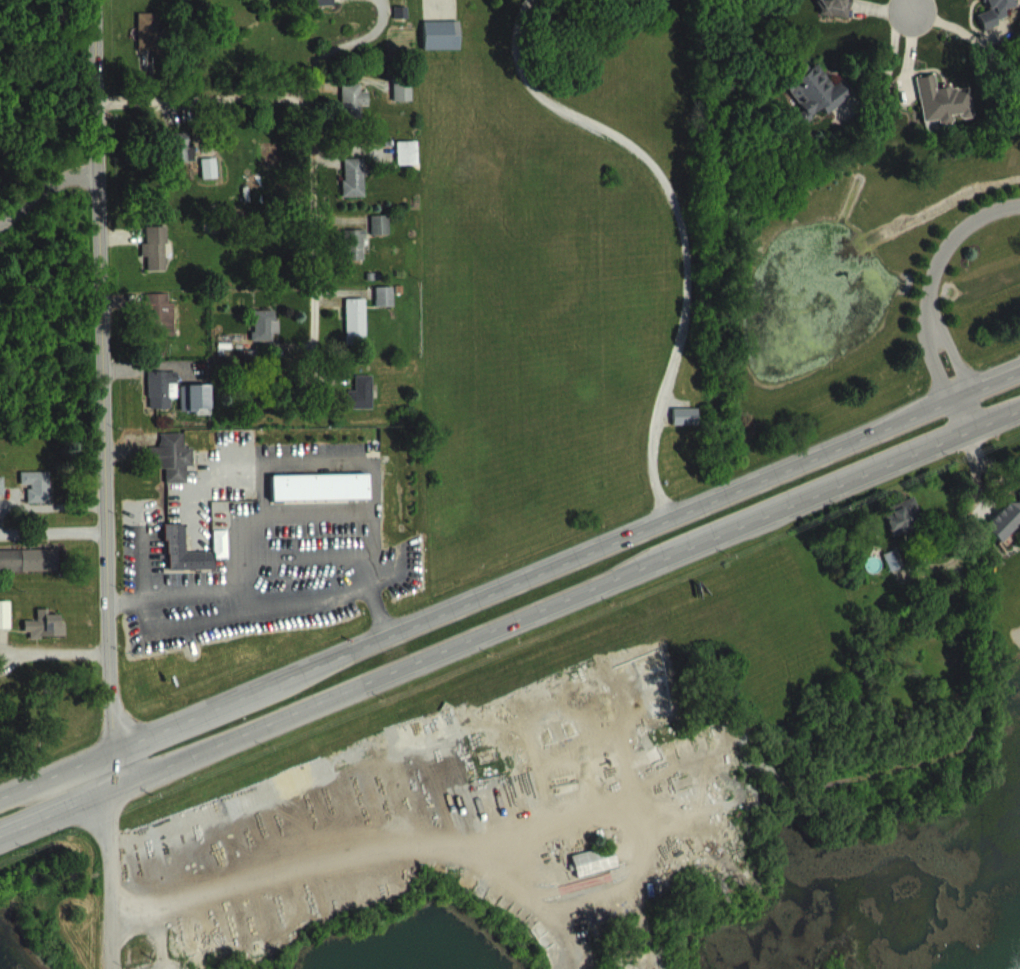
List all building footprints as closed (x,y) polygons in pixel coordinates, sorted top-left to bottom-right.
[(338,0),(320,0),(320,21),(338,21),(338,0)] [(859,10),(848,8),(850,0),(822,0),(817,26),(854,34),(859,10)] [(990,42),(1015,33),(1012,25),(1019,21),(1019,19),(1013,0),(990,0),(988,1),(996,25),(985,30),(990,42)] [(144,29),(146,66),(168,65),(167,28),(144,29)] [(467,36),(431,37),(431,65),(467,65),(467,36)] [(809,125),(802,130),(808,139),(829,125),(832,129),(856,111),(846,97),(840,101),(824,78),(817,84),(813,79),(789,96),(809,125)] [(923,92),(929,137),(944,135),(945,141),(960,139),(959,133),(979,131),(976,102),(958,104),(957,101),(944,103),(942,90),(923,92)] [(401,116),(419,116),(419,96),(401,96),(401,116)] [(376,107),(368,107),(368,99),(350,99),(350,128),(368,128),(368,121),(376,121),(376,107)] [(201,159),(195,159),(195,148),(178,149),(178,177),(201,177),(201,159)] [(405,157),(405,180),(427,180),(426,156),(405,157)] [(371,173),(350,174),(352,212),(372,212),(371,173)] [(224,194),(224,174),(208,174),(209,194),(224,194)] [(397,231),(379,231),(380,250),(398,250),(397,231)] [(154,286),(174,286),(173,242),(153,242),(154,259),(149,259),(149,272),(154,272),(154,286)] [(353,276),(372,276),(372,245),(353,245),(353,276)] [(401,302),(384,302),(384,322),(401,322),(401,302)] [(176,309),(155,309),(156,352),(182,352),(181,318),(176,319),(176,309)] [(373,314),(354,314),(355,359),(374,358),(373,314)] [(283,325),(262,326),(263,348),(259,348),(259,358),(286,357),(285,335),(283,335),(283,325)] [(156,387),(156,425),(178,424),(178,413),(185,413),(184,387),(156,387)] [(380,424),(381,391),(364,391),(363,406),(356,406),(355,424),(380,424)] [(217,426),(217,401),(189,401),(188,426),(217,426)] [(707,424),(682,423),(681,440),(707,441),(707,424)] [(161,431),(161,444),(147,445),(147,466),(166,466),(166,481),(187,481),(186,464),(193,464),(193,446),(187,446),(187,442),(184,442),(184,431),(161,431)] [(173,499),(194,499),(194,482),(201,481),(201,462),(191,462),(191,448),(168,449),(168,462),(158,463),(158,483),(173,483),(173,499)] [(270,475),(270,498),(368,497),(367,474),(270,475)] [(28,500),(36,500),(36,510),(58,510),(58,487),(28,488),(28,500)] [(278,491),(278,514),(376,512),(376,489),(278,491)] [(0,492),(0,511),(12,510),(12,492),(0,492)] [(930,540),(921,512),(889,523),(898,550),(930,540)] [(1015,517),(991,542),(1007,557),(1019,544),(1019,517),(1015,517)] [(164,521),(165,538),(168,538),(168,551),(169,552),(169,568),(216,567),(216,549),(186,549),(185,521),(164,521)] [(0,547),(0,569),(54,568),(54,546),(0,547)] [(892,568),(896,585),(911,581),(907,564),(892,568)] [(8,626),(8,599),(0,599),(0,626),(8,626)] [(25,617),(25,634),(63,634),(63,620),(57,620),(57,610),(35,610),(35,617),(25,617)] [(625,882),(620,861),(578,871),(583,892),(625,882)]
